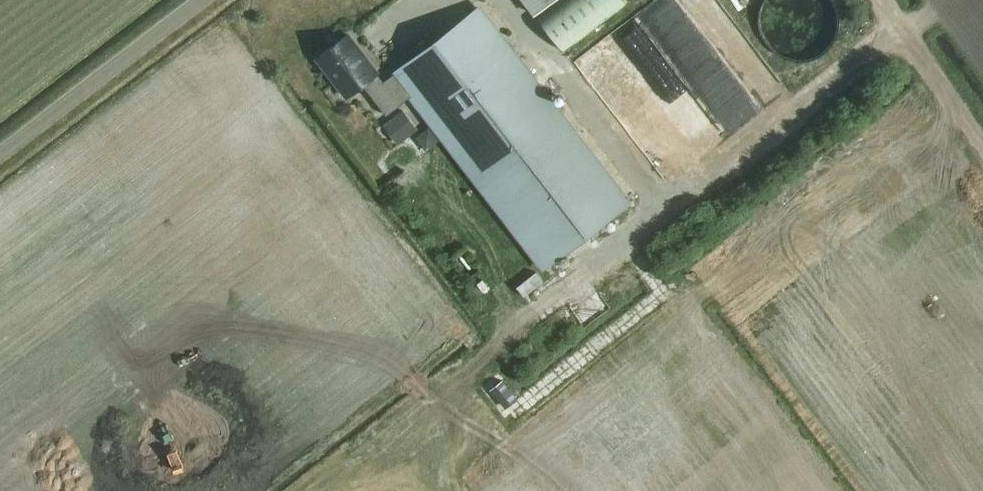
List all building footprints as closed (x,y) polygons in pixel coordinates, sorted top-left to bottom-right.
[(533,13),(550,0),(523,0),(533,13)] [(537,16),(564,51),(627,2),(626,0),(558,0),(537,16)] [(344,76),(354,90),(362,84),(386,115),(412,95),(545,266),(628,202),(550,101),(553,99),(512,46),(509,47),(477,6),(394,70),(395,72),(380,83),(374,75),(377,73),(347,33),(316,57),(336,83),(344,76)] [(699,122),(717,106),(703,91),(690,103),(698,112),(693,116),(699,122)] [(402,140),(417,128),(402,109),(387,120),(402,140)] [(435,139),(425,126),(412,136),(422,149),(435,139)] [(417,258),(426,247),(413,238),(405,249),(417,258)] [(429,256),(422,264),(437,278),(444,271),(429,256)] [(505,408),(517,398),(502,380),(490,389),(505,408)]
